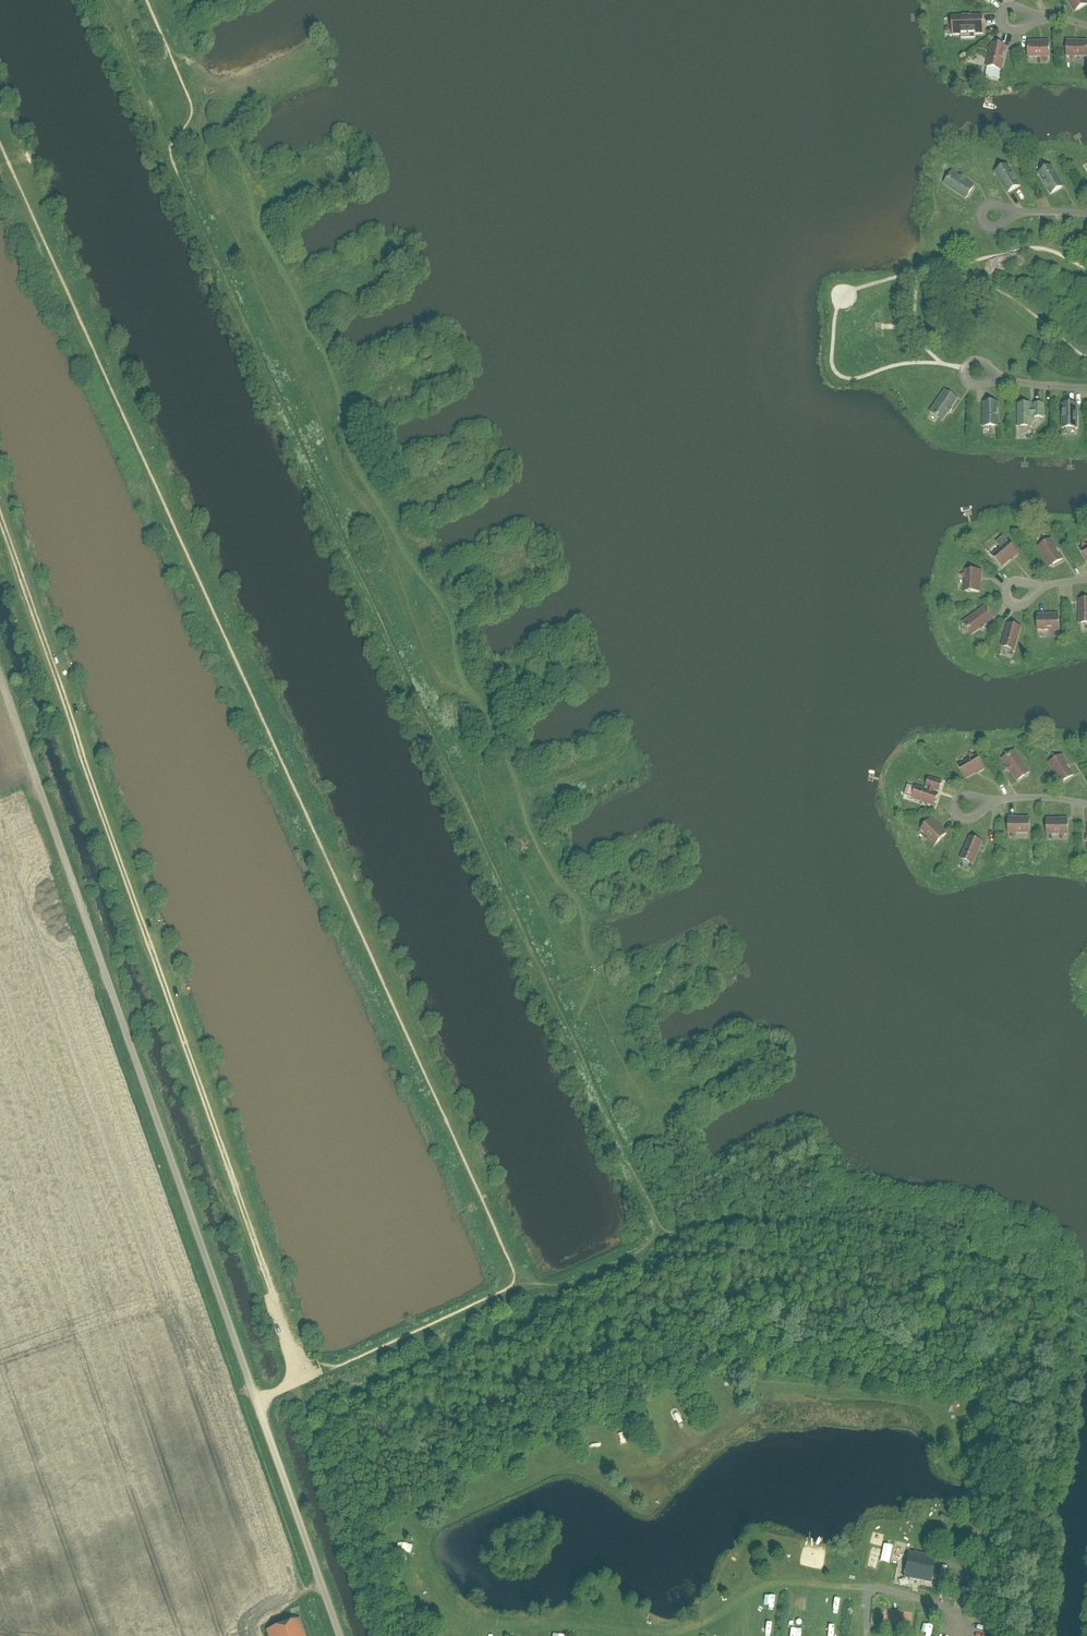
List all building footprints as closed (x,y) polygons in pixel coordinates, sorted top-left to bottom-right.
[(1085,0),(1068,0),(1070,3),(1071,2),(1077,12),(1086,6),(1086,4),(1085,0)] [(983,35),(983,17),(952,19),(953,36),(983,35)] [(1067,43),(1067,56),(1078,56),(1078,57),(1086,57),(1086,43),(1067,43)] [(1049,44),(1028,44),(1028,56),(1029,56),(1029,58),(1039,58),(1039,56),(1049,56),(1049,44)] [(979,62),(988,64),(987,68),(1001,71),(1007,48),(995,45),(994,50),(990,49),(981,56),(979,62)] [(1008,167),(995,174),(1002,185),(1004,184),(1009,193),(1020,187),(1008,167)] [(1052,167),(1039,174),(1051,195),(1062,189),(1057,180),(1058,178),(1052,167)] [(952,173),(944,185),(966,200),(974,187),(964,181),(965,180),(961,177),(960,178),(952,173)] [(945,392),(931,413),(943,421),(948,413),(949,414),(952,411),(951,410),(957,400),(945,392)] [(998,404),(986,404),(986,415),(984,415),(984,428),(999,428),(998,404)] [(1019,405),(1019,428),(1031,428),(1031,416),(1035,416),(1035,418),(1043,418),(1043,405),(1035,405),(1035,411),(1031,411),(1031,405),(1019,405)] [(1075,416),(1075,406),(1063,406),(1063,429),(1077,429),(1077,416),(1075,416)] [(1051,540),(1038,548),(1050,567),(1063,560),(1051,540)] [(1001,550),(993,557),(994,558),(997,561),(996,561),(1002,568),(1018,554),(1010,544),(1009,545),(1002,551),(1001,550)] [(971,593),(980,593),(981,572),(968,571),(968,572),(968,582),(966,582),(966,592),(967,592),(971,592),(971,593)] [(983,627),(993,620),(985,608),(963,623),(972,635),(980,630),(981,631),(984,628),(983,627)] [(1038,629),(1038,631),(1048,631),(1048,629),(1058,629),(1059,629),(1059,616),(1038,617),(1038,625),(1038,629)] [(1009,625),(1002,648),(1014,651),(1021,628),(1009,625)] [(1011,772),(1017,781),(1029,773),(1015,752),(1003,760),(1008,768),(1007,769),(1009,773),(1011,772)] [(1062,756),(1049,764),(1061,784),(1074,776),(1062,756)] [(960,768),(962,772),(966,779),(984,769),(978,758),(977,758),(969,763),(968,762),(959,767),(960,768)] [(930,780),(927,788),(929,788),(928,792),(917,788),(913,800),(935,807),(938,795),(933,793),(934,790),(939,792),(942,784),(930,780)] [(937,844),(946,835),(931,820),(925,826),(923,829),(923,830),(922,831),(929,837),(930,836),(937,844)] [(1030,828),(1030,820),(1009,820),(1009,832),(1019,832),(1019,834),(1029,834),(1029,832),(1030,832),(1029,828),(1030,828)] [(1068,834),(1068,821),(1047,821),(1047,829),(1047,834),(1068,833),(1068,834)] [(971,838),(961,860),(973,865),(982,843),(971,838)] [(943,1535),(946,1538),(950,1538),(952,1535),(952,1531),(950,1529),(946,1529),(943,1531),(943,1535)] [(906,1567),(904,1579),(930,1583),(935,1557),(909,1553),(906,1567)] [(943,1587),(947,1568),(942,1566),(938,1586),(943,1587)] [(299,1620),(266,1631),(267,1635),(305,1635),(299,1620)]
